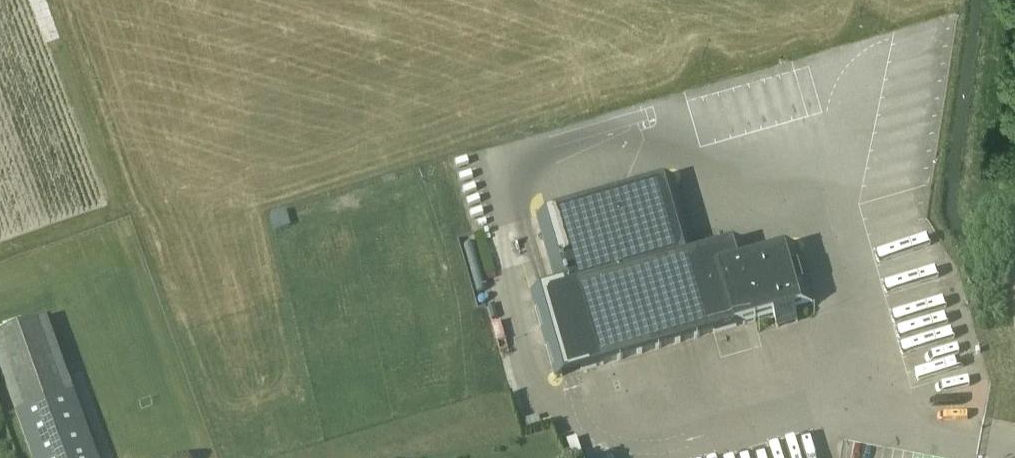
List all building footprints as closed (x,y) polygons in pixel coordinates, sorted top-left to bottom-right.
[(795,311),(815,305),(812,298),(806,277),(797,244),(748,258),(743,240),(696,253),(674,178),(537,217),(557,286),(531,293),(556,380),(774,317),(778,328),(799,322),(795,311)] [(45,319),(0,335),(0,370),(16,415),(32,457),(96,457),(45,319)] [(918,381),(963,365),(961,357),(915,372),(918,381)] [(595,418),(607,457),(640,457),(626,409),(595,418)] [(810,437),(720,457),(815,457),(810,437)]
